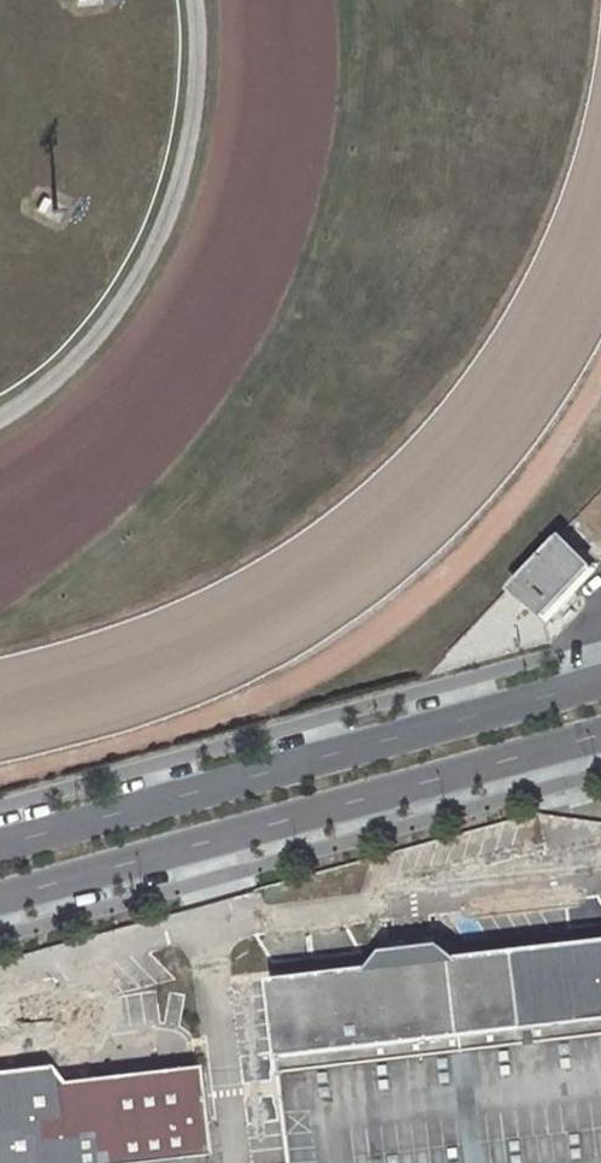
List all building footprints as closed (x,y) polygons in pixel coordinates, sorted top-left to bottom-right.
[(547,617),(594,568),(559,535),(513,585),(547,617)] [(275,985),(295,1162),(600,1162),(600,950),(275,985)] [(60,1084),(48,1067),(46,1067),(46,1068),(0,1074),(0,1162),(139,1162),(207,1154),(196,1067),(60,1084)]
